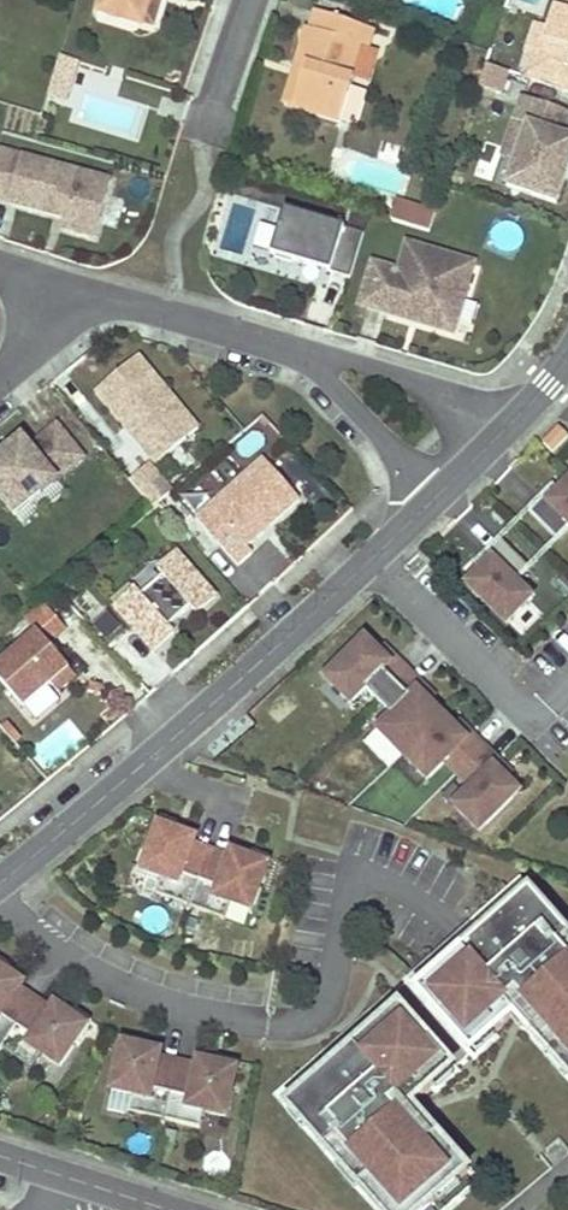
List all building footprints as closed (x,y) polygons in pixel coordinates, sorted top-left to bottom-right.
[(146,5),(148,0),(101,0),(98,10),(140,23),(146,5)] [(546,14),(550,0),(512,0),(511,4),(546,14)] [(539,57),(527,53),(520,76),(567,91),(567,0),(559,0),(539,57)] [(304,67),(297,87),(291,107),(339,122),(355,127),(366,93),(350,88),(353,78),(348,77),(358,45),(367,48),(374,28),(316,10),(310,30),(305,28),(295,64),(304,67)] [(367,48),(358,45),(348,77),(353,78),(367,82),(377,51),(367,48)] [(67,99),(77,60),(58,55),(47,94),(67,99)] [(500,93),(510,72),(486,62),(477,83),(500,93)] [(304,67),(295,64),(282,104),(291,107),(297,87),(304,67)] [(567,128),(567,112),(523,97),(515,120),(528,124),(507,186),(556,203),(565,179),(556,176),(561,161),(567,163),(567,138),(565,137),(567,128)] [(507,186),(528,124),(515,120),(494,181),(507,186)] [(110,180),(0,150),(0,200),(54,215),(56,208),(65,210),(63,217),(60,228),(95,237),(110,180)] [(567,170),(567,163),(561,161),(556,176),(565,179),(567,170)] [(406,202),(399,200),(393,219),(399,221),(406,202)] [(411,224),(418,206),(406,202),(399,221),(411,224)] [(428,229),(435,211),(418,206),(411,224),(428,229)] [(63,217),(65,210),(56,208),(54,215),(63,217)] [(349,277),(363,232),(284,208),(270,253),(349,277)] [(453,333),(473,264),(407,244),(399,272),(383,267),(369,308),(388,314),(392,301),(420,309),(417,322),(453,333)] [(383,267),(372,264),(360,305),(369,308),(383,267)] [(417,322),(420,309),(392,301),(388,314),(417,322)] [(198,428),(137,356),(95,392),(157,464),(198,428)] [(253,463),(280,432),(259,414),(232,445),(253,463)] [(15,515),(81,460),(53,427),(30,446),(23,437),(0,455),(0,497),(15,515)] [(560,427),(546,441),(555,450),(567,437),(567,434),(560,427)] [(246,547),(299,500),(262,459),(195,518),(237,566),(252,553),(246,547)] [(172,492),(147,464),(130,480),(153,508),(172,492)] [(560,490),(548,502),(543,496),(529,511),(557,539),(567,528),(567,482),(560,490)] [(548,502),(560,490),(555,485),(543,496),(548,502)] [(530,600),(513,582),(527,569),(499,541),(484,556),(489,561),(478,573),(465,586),(505,625),(530,600)] [(196,612),(215,596),(177,553),(158,570),(163,575),(140,595),(135,589),(115,607),(153,650),(173,632),(168,627),(191,606),(196,612)] [(478,573),(489,561),(484,556),(473,567),(478,573)] [(48,644),(66,629),(43,603),(35,609),(24,619),(36,633),(0,664),(0,680),(23,707),(50,683),(57,691),(75,676),(48,644)] [(106,642),(123,629),(108,610),(91,623),(106,642)] [(379,703),(410,673),(395,659),(390,664),(378,651),(365,639),(326,679),(351,704),(366,690),(379,703)] [(395,659),(383,646),(378,651),(390,664),(395,659)] [(458,776),(486,749),(471,735),(466,740),(453,727),(430,704),(418,692),(423,687),(410,673),(379,703),(392,716),(377,731),(402,756),(427,781),(445,763),(458,776)] [(435,699),(423,687),(418,692),(430,704),(435,699)] [(471,735),(459,722),(453,727),(466,740),(471,735)] [(500,763),(486,749),(458,776),(471,789),(454,807),(479,833),(519,793),(507,781),(494,768),(500,763)] [(513,776),(500,763),(494,768),(507,781),(513,776)] [(180,838),(175,836),(177,830),(180,824),(161,817),(141,871),(164,879),(158,895),(165,897),(185,839),(180,838)] [(196,837),(177,830),(175,836),(180,838),(185,839),(194,842),(196,837)] [(194,842),(185,839),(165,897),(190,907),(212,849),(194,842)] [(251,911),(271,858),(252,850),(250,856),(248,862),(244,860),(229,855),(212,849),(190,907),(223,919),(229,903),(251,911)] [(248,862),(250,856),(231,849),(229,855),(244,860),(248,862)] [(158,895),(164,879),(141,871),(136,887),(158,895)] [(520,883),(409,980),(469,1047),(489,1029),(496,1036),(517,1017),(529,1007),(533,1012),(538,1018),(527,1028),(567,1075),(567,937),(520,883)] [(246,927),(251,911),(229,903),(223,919),(246,927)] [(37,997),(22,986),(13,981),(6,975),(9,970),(12,965),(0,957),(0,1047),(3,1049),(37,997)] [(25,982),(9,970),(6,975),(13,981),(22,986),(25,982)] [(60,1067),(92,1019),(76,1009),(73,1014),(70,1019),(62,1013),(53,1007),(37,997),(3,1049),(31,1068),(40,1053),(60,1067)] [(413,1110),(435,1090),(428,1083),(449,1065),(389,998),(279,1095),(380,1209),(443,1209),(476,1181),(422,1120),(411,1131),(406,1125),(405,1125),(401,1120),(413,1110)] [(73,1014),(56,1003),(53,1007),(62,1013),(70,1019),(73,1014)] [(527,1028),(538,1018),(533,1012),(529,1007),(517,1017),(527,1028)] [(475,1054),(496,1036),(489,1029),(469,1047),(475,1054)] [(179,1059),(161,1055),(151,1053),(142,1051),(143,1045),(144,1039),(124,1035),(112,1090),(135,1096),(131,1113),(166,1120),(179,1059)] [(161,1055),(162,1050),(143,1045),(142,1051),(151,1053),(161,1055)] [(51,1081),(60,1067),(40,1053),(31,1068),(51,1081)] [(226,1116),(238,1060),(220,1056),(218,1062),(217,1068),(208,1066),(198,1064),(179,1059),(166,1120),(199,1128),(202,1111),(226,1116)] [(217,1068),(218,1062),(199,1058),(198,1064),(208,1066),(217,1068)] [(435,1090),(455,1072),(449,1065),(428,1083),(435,1090)] [(131,1113),(135,1096),(112,1090),(108,1107),(131,1113)] [(411,1131),(422,1120),(413,1110),(401,1120),(405,1125),(406,1125),(411,1131)] [(222,1133),(226,1116),(202,1111),(199,1128),(222,1133)]
